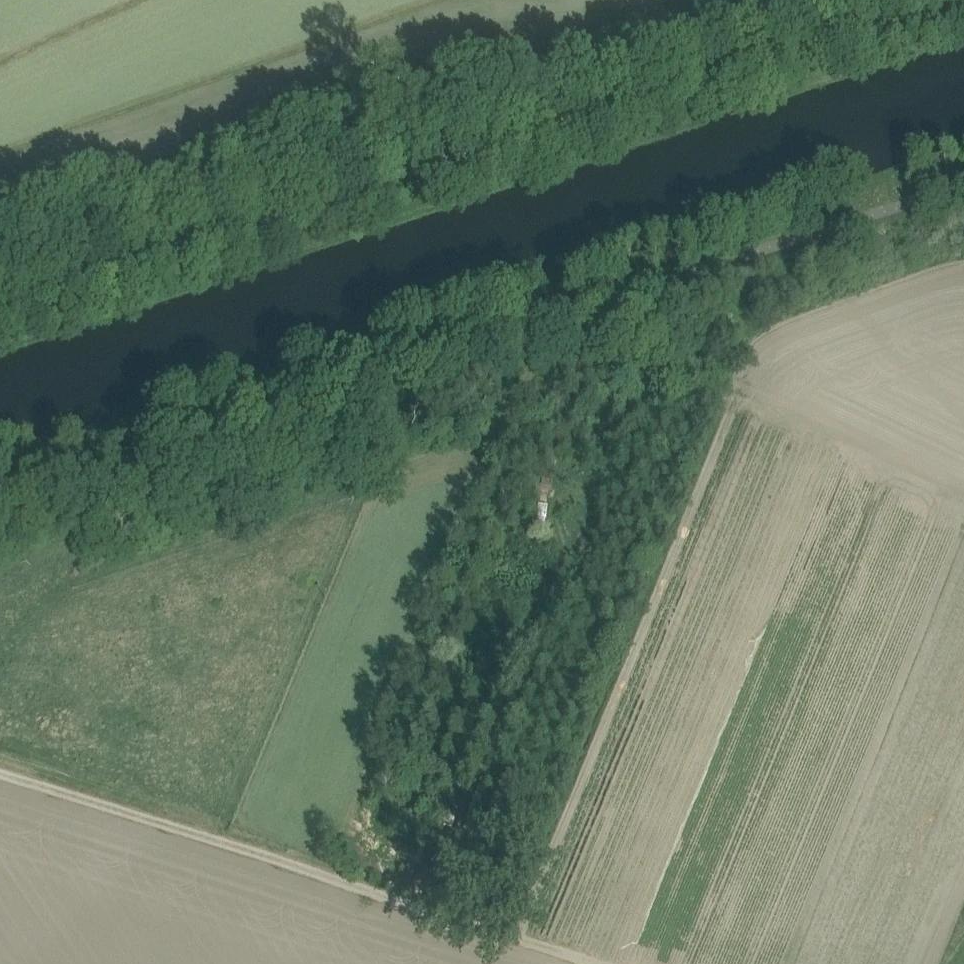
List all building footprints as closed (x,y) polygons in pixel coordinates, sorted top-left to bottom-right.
[(451,742),(447,754),(463,759),(467,747),(451,742)]
